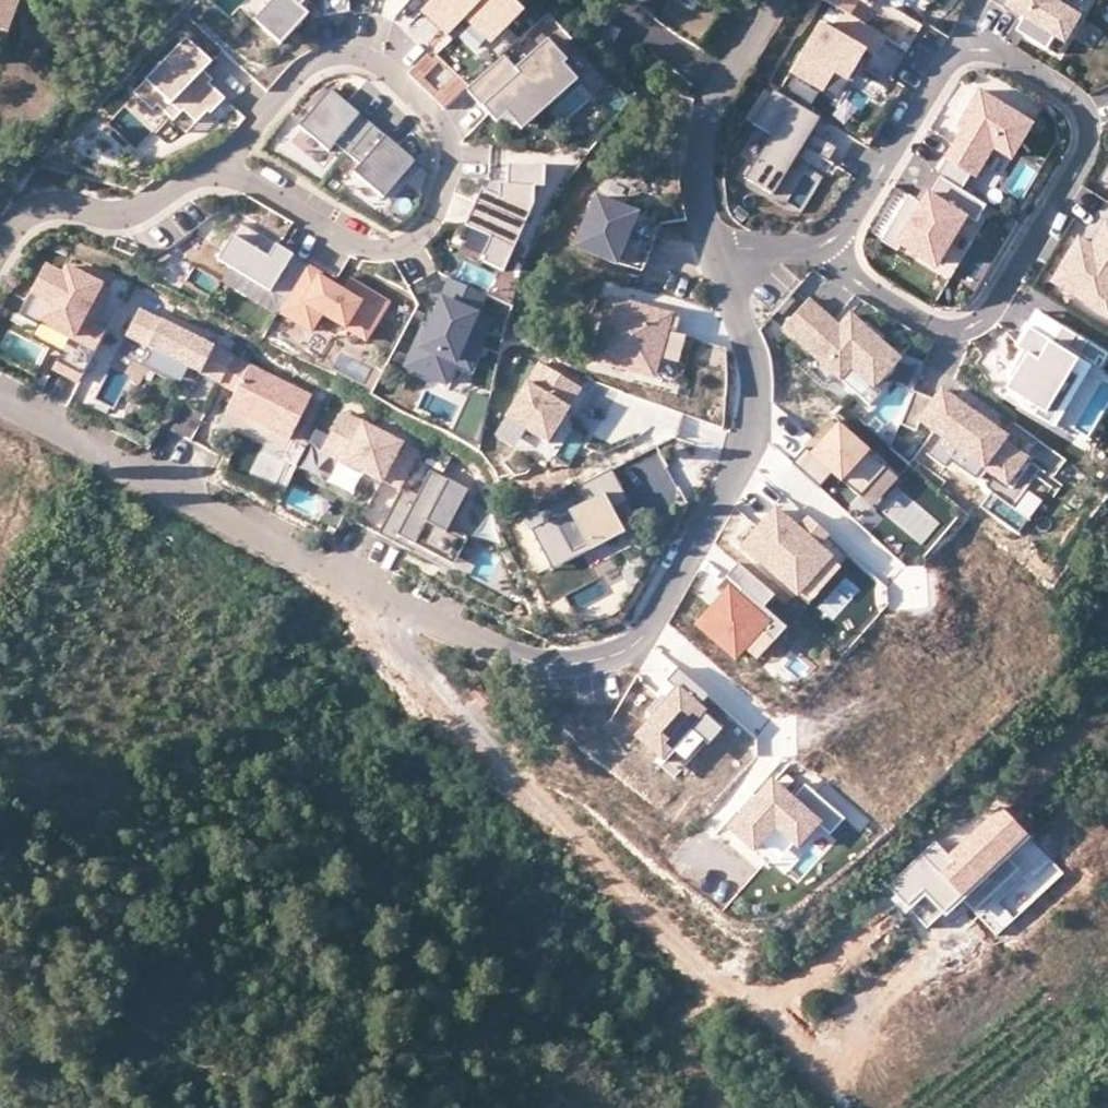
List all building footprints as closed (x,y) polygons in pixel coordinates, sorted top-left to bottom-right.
[(4,36),(18,0),(0,0),(0,35),(4,36)] [(254,14),(280,39),(310,9),(301,1),(303,0),(268,0),(254,14)] [(325,12),(350,8),(350,0),(325,0),(325,12)] [(525,11),(514,0),(434,0),(423,11),(449,36),(466,18),(477,29),(492,44),(525,11)] [(849,16),(859,0),(823,0),(849,16)] [(1025,14),(1016,28),(1046,46),(1061,55),(1093,0),(1010,0),(1007,3),(1025,14)] [(874,58),(886,39),(844,14),(833,32),(819,24),(789,71),(825,93),(836,75),(849,83),(867,53),(874,58)] [(204,71),(213,62),(187,38),(147,81),(165,98),(158,105),(174,121),(184,111),(197,123),(209,112),(211,114),(226,99),(217,91),(210,83),(200,75),(204,71)] [(517,75),(506,62),(468,96),(479,108),(499,131),(510,121),(524,137),(580,87),(565,71),(569,67),(549,46),(517,75)] [(204,71),(200,75),(210,83),(214,80),(204,71)] [(158,105),(165,98),(147,81),(135,93),(153,111),(158,105)] [(346,151),(372,123),(359,112),(331,86),(298,122),(327,148),(334,140),(346,151)] [(822,121),(772,90),(751,124),(770,135),(744,178),(776,199),(805,150),(830,164),(839,150),(813,135),(818,128),(822,121)] [(1020,159),(1040,123),(983,91),(961,129),(966,132),(941,175),(946,178),(966,190),(993,142),(1020,159)] [(413,160),(372,123),(346,151),(358,162),(351,170),(380,196),(413,160)] [(500,182),(499,195),(485,189),(481,187),(471,211),(466,226),(495,237),(493,242),(490,241),(484,256),(487,257),(485,261),(506,270),(533,202),(533,185),(543,185),(543,163),(507,163),(507,182),(500,182)] [(946,178),(941,175),(937,173),(920,200),(930,206),(946,178)] [(966,190),(946,178),(930,206),(920,200),(913,196),(886,242),(902,252),(909,241),(957,269),(994,207),(966,190)] [(499,195),(500,182),(488,182),(485,189),(499,195)] [(602,204),(579,255),(620,272),(642,222),(602,204)] [(304,260),(305,259),(283,246),(237,218),(214,255),(282,296),(304,260)] [(1101,248),(1083,238),(1055,284),(1107,316),(1107,236),(1101,248)] [(319,270),(304,260),(282,296),(275,307),(308,327),(318,309),(362,336),(385,298),(347,275),(340,287),(328,279),(317,273),(319,270)] [(66,373),(80,380),(105,332),(89,324),(109,287),(68,265),(64,273),(46,263),(20,313),(38,323),(32,336),(61,352),(54,366),(66,373)] [(467,349),(482,355),(493,330),(478,324),(487,303),(453,289),(444,310),(433,337),(424,357),(419,355),(410,377),(448,393),(458,372),(467,349)] [(217,377),(231,351),(137,301),(123,328),(204,370),(217,377)] [(812,302),(787,330),(868,402),(903,362),(854,318),(843,330),(812,302)] [(683,323),(613,303),(596,364),(642,377),(660,364),(668,336),(679,339),(683,323)] [(1039,328),(1051,335),(1059,321),(1047,314),(1039,328)] [(1027,349),(1030,350),(1015,375),(1022,379),(1014,395),(1031,403),(1029,406),(1065,425),(1102,361),(1097,357),(1103,347),(1059,321),(1051,335),(1039,328),(1035,326),(1029,337),(1023,347),(1027,349)] [(428,334),(419,355),(424,357),(433,337),(428,334)] [(472,378),(482,355),(467,349),(458,372),(472,378)] [(1030,350),(1027,349),(1013,374),(1015,375),(1030,350)] [(308,392),(231,351),(217,377),(216,378),(232,386),(223,402),(238,410),(285,435),(308,392)] [(655,381),(660,364),(642,377),(655,381)] [(575,413),(585,396),(543,369),(508,424),(550,451),(575,413)] [(903,430),(919,435),(922,427),(942,441),(929,459),(948,472),(953,465),(980,485),(987,475),(1017,497),(1041,465),(945,395),(937,406),(927,402),(914,398),(903,430)] [(182,403),(169,430),(188,439),(201,412),(182,403)] [(419,451),(341,410),(321,448),(381,480),(382,477),(390,481),(400,487),(402,483),(419,451)] [(889,474),(833,424),(792,470),(823,497),(837,482),(862,504),(889,474)] [(430,468),(418,491),(402,483),(400,487),(377,531),(400,544),(412,550),(415,544),(454,564),(469,536),(449,525),(468,488),(430,468)] [(625,493),(614,471),(577,490),(585,506),(532,533),(550,568),(623,531),(614,513),(631,504),(625,493)] [(800,534),(778,514),(742,555),(803,609),(840,568),(824,554),(834,543),(810,522),(800,534)] [(626,537),(623,531),(550,568),(553,574),(626,537)] [(780,604),(740,569),(728,583),(744,598),(741,601),(733,593),(697,634),(739,670),(765,641),(777,652),(791,637),(768,616),(780,604)] [(708,696),(679,670),(655,698),(663,704),(649,720),(654,725),(641,740),(665,761),(660,767),(676,781),(722,729),(698,708),(708,696)] [(789,800),(769,782),(727,829),(751,850),(775,823),(795,840),(812,821),(826,834),(840,818),(802,785),(789,800)] [(944,916),(1029,838),(999,806),(948,855),(936,842),(888,886),(910,910),(925,896),(944,916)]
